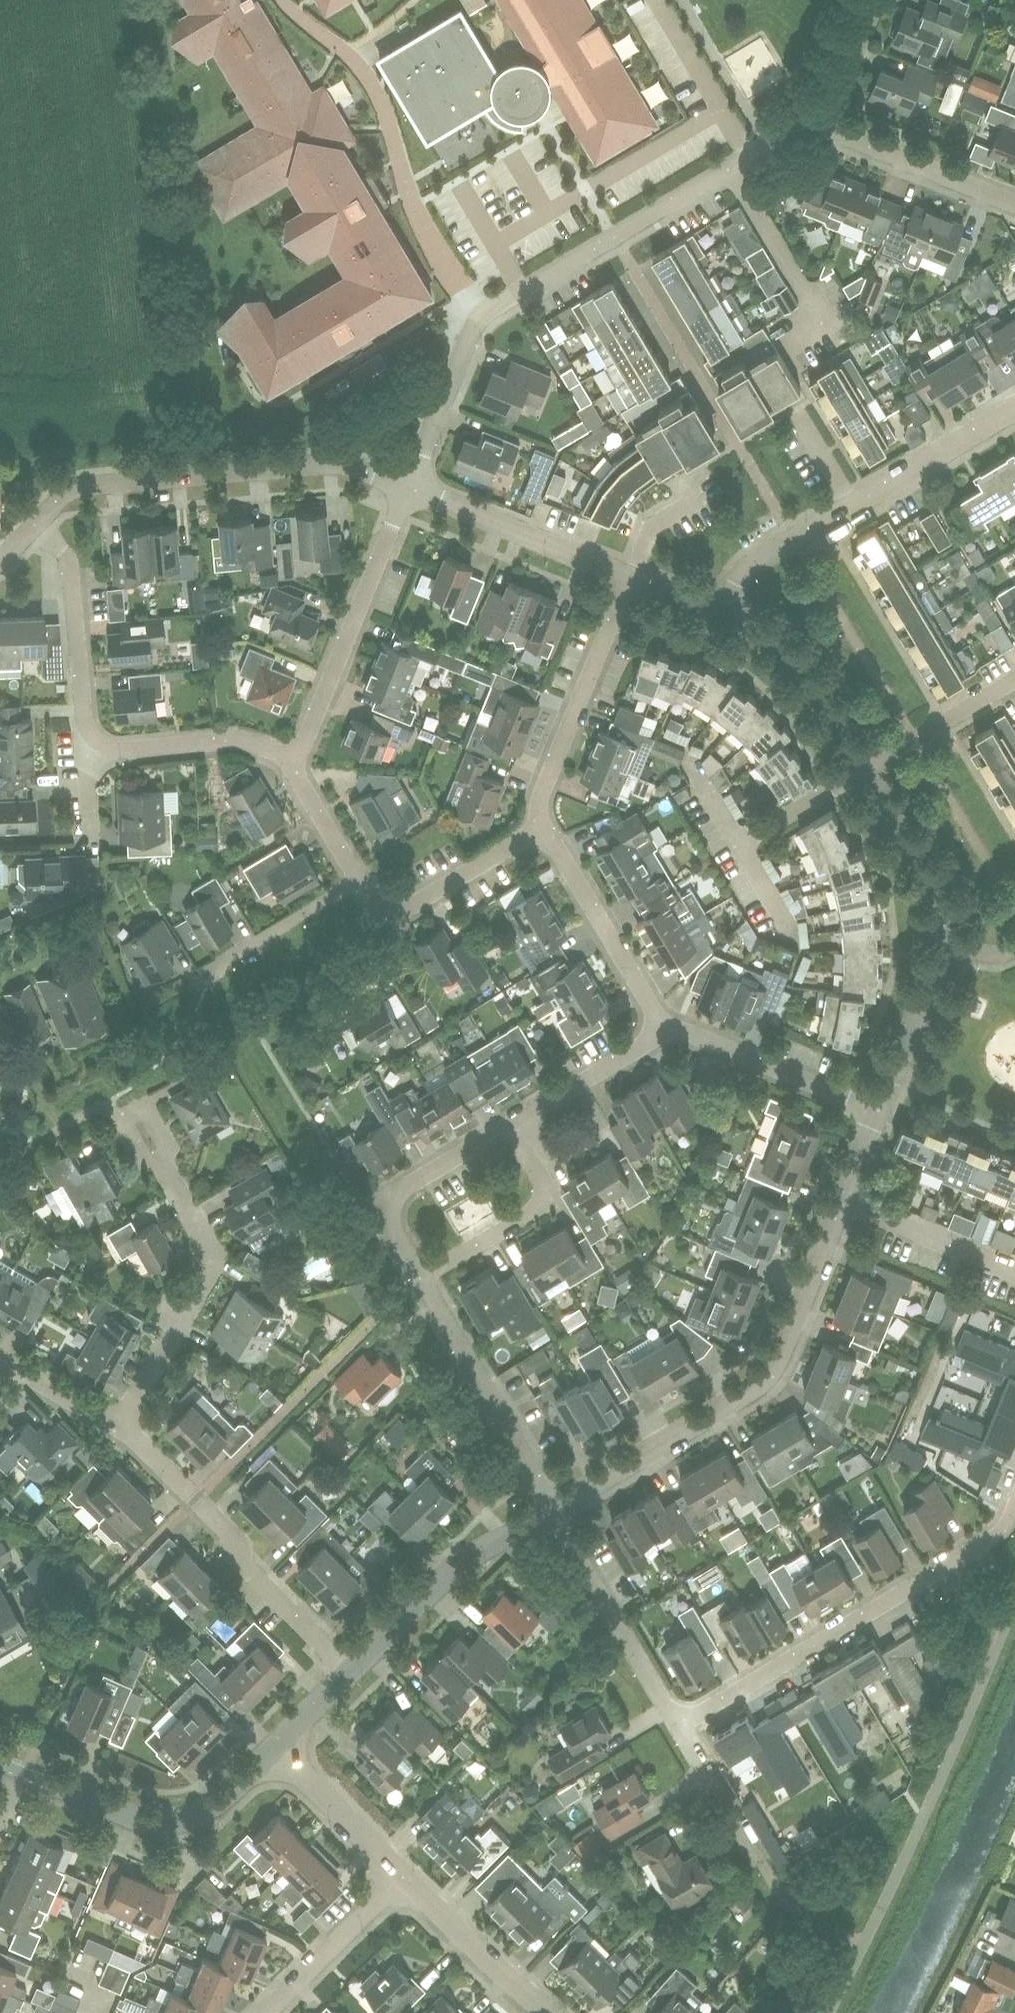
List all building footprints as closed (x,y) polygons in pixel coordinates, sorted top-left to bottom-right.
[(342,146),(354,139),(344,123),(323,87),(311,94),(255,0),(254,0),(253,1),(252,0),(185,0),(193,14),(175,25),(172,40),(196,61),(215,49),(260,125),(194,165),(225,216),(291,177),(309,207),(299,213),(299,214),(289,220),(294,240),(310,254),(320,248),(320,249),(330,243),(349,274),(274,318),(268,309),(267,309),(261,299),(241,303),(220,327),(228,335),(243,348),(241,350),(247,356),(250,359),(269,391),(336,351),(336,349),(341,347),(348,358),(370,345),(363,333),(368,331),(369,331),(417,303),(419,304),(420,305),(423,306),(425,306),(427,306),(429,305),(430,304),(431,303),(432,301),(432,300),(432,298),(431,295),(382,212),(381,211),(379,211),(377,206),(388,199),(375,177),(363,184),(361,180),(361,178),(342,146)] [(613,53),(616,51),(599,23),(596,25),(582,0),(501,0),(540,66),(537,70),(535,69),(532,67),(528,66),(524,65),(522,65),(517,65),(513,66),(510,68),(508,69),(505,72),(502,75),(501,77),(461,9),(380,58),(428,139),(485,105),(489,112),(494,117),(500,122),(507,126),(515,128),(523,128),(523,112),(525,111),(528,115),(543,107),(540,102),(542,99),(544,95),(544,93),(545,91),(545,87),(544,83),(545,83),(550,82),(596,159),(597,160),(597,159),(650,128),(656,124),(613,53)] [(957,38),(966,16),(928,0),(923,14),(907,7),(900,24),(898,23),(896,25),(893,31),(894,34),(895,35),(893,40),(925,53),(921,61),(938,68),(951,36),(957,38)] [(937,77),(913,68),(907,65),(902,78),(881,70),(870,97),(908,112),(915,95),(928,100),(937,77)] [(1010,78),(1001,100),(1014,105),(1014,66),(1010,78)] [(990,86),(986,95),(997,100),(1001,90),(990,86)] [(985,119),(1001,125),(992,148),(976,142),(970,157),(991,165),(995,156),(1014,164),(1014,130),(1013,129),(1014,123),(1014,114),(991,104),(985,119)] [(835,173),(833,176),(815,168),(800,206),(805,208),(804,212),(825,221),(828,219),(831,226),(839,229),(844,217),(858,182),(835,173)] [(897,202),(880,195),(881,191),(858,182),(844,217),(839,229),(840,230),(840,229),(862,238),(863,236),(880,243),(897,202)] [(915,205),(914,209),(897,202),(880,243),(878,248),(904,259),(906,263),(914,267),(919,265),(924,253),(939,215),(915,205)] [(731,238),(738,234),(751,226),(739,206),(729,212),(735,222),(725,228),(731,238)] [(964,225),(939,215),(924,253),(948,262),(943,275),(956,280),(967,254),(954,249),(964,225)] [(745,245),(758,237),(751,226),(738,234),(745,245)] [(693,234),(685,238),(653,257),(665,277),(697,258),(705,254),(693,234)] [(758,275),(765,271),(775,265),(769,255),(756,263),(755,269),(758,275)] [(677,297),(716,274),(716,273),(708,277),(697,258),(665,277),(677,297)] [(779,272),(775,265),(765,271),(769,278),(779,272)] [(689,316),(728,293),(716,274),(677,297),(689,316)] [(864,299),(881,305),(889,280),(872,274),(864,299)] [(593,321),(624,302),(612,282),(573,305),(585,325),(593,321)] [(798,304),(794,298),(787,285),(773,293),(785,313),(798,304)] [(701,336),(743,311),(731,291),(728,293),(689,316),(701,336)] [(604,340),(636,321),(624,302),(593,321),(585,325),(596,344),(596,345),(604,340)] [(701,336),(713,355),(753,331),(750,327),(746,325),(749,322),(745,315),(743,311),(701,336)] [(1004,324),(999,316),(993,314),(975,325),(977,329),(989,349),(1001,343),(1013,363),(1014,362),(1014,318),(1004,324)] [(409,316),(379,332),(387,346),(417,329),(409,316)] [(899,342),(910,336),(902,320),(891,326),(899,342)] [(616,360),(648,341),(636,321),(604,340),(596,345),(597,345),(605,341),(612,352),(604,357),(608,365),(616,360)] [(557,341),(553,335),(545,322),(535,328),(547,348),(563,339),(563,338),(557,341)] [(710,370),(755,343),(769,335),(763,325),(753,331),(713,355),(704,360),(710,370)] [(999,365),(989,349),(977,329),(954,343),(950,337),(939,343),(967,390),(988,378),(985,373),(999,365)] [(895,348),(889,337),(887,334),(876,341),(884,355),(880,357),(884,364),(895,358),(890,351),(895,348)] [(551,355),(561,348),(567,346),(563,339),(547,348),(551,355)] [(617,385),(659,361),(648,341),(616,360),(608,365),(606,366),(617,385)] [(967,390),(939,343),(928,350),(932,356),(908,370),(928,403),(942,395),(947,403),(967,390)] [(778,351),(740,374),(734,364),(713,376),(738,419),(753,410),(756,416),(801,390),(778,351)] [(899,365),(895,358),(884,364),(888,371),(899,365)] [(551,377),(521,365),(511,361),(505,376),(493,371),(482,399),(517,413),(522,400),(539,407),(551,377)] [(617,385),(629,405),(671,380),(659,361),(617,385)] [(810,381),(817,393),(820,391),(825,400),(853,383),(841,363),(810,381)] [(571,387),(581,381),(573,367),(562,373),(571,387)] [(627,420),(686,385),(680,375),(671,380),(629,405),(621,410),(627,420)] [(585,388),(581,381),(571,387),(575,394),(585,388)] [(865,402),(853,383),(825,400),(830,408),(827,410),(834,421),(865,402)] [(908,403),(919,396),(915,389),(904,396),(908,403)] [(714,433),(695,400),(689,391),(669,403),(674,413),(636,436),(659,474),(704,448),(700,442),(714,433)] [(919,396),(908,403),(903,406),(916,426),(931,417),(919,396)] [(848,439),(887,416),(875,397),(865,402),(834,421),(840,432),(843,430),(848,439)] [(589,430),(591,428),(602,422),(595,410),(582,419),(589,430)] [(887,416),(848,439),(854,448),(851,450),(857,461),(893,439),(896,438),(884,418),(887,416)] [(599,441),(612,434),(606,425),(604,426),(602,422),(591,428),(594,432),(599,441)] [(520,444),(494,433),(483,429),(477,444),(465,439),(455,464),(491,478),(495,466),(508,472),(520,444)] [(585,449),(599,441),(594,432),(580,440),(585,449)] [(659,474),(636,436),(634,432),(609,451),(616,459),(642,487),(659,474)] [(1014,452),(995,463),(1014,497),(1014,454),(1014,452)] [(642,487),(616,459),(597,482),(628,503),(642,487)] [(995,463),(976,474),(982,485),(976,489),(991,514),(1014,500),(1014,497),(995,463)] [(565,484),(553,480),(547,495),(559,499),(565,484)] [(628,503),(597,482),(582,508),(618,523),(628,503)] [(991,514),(976,489),(951,504),(970,535),(990,524),(986,517),(991,514)] [(326,512),(299,514),(303,552),(315,551),(316,561),(320,560),(321,572),(341,570),(344,562),(342,542),(329,543),(326,512)] [(272,563),(270,541),(268,522),(252,524),(252,519),(221,521),(223,535),(213,536),(214,555),(224,554),(224,555),(241,553),(242,566),(272,563)] [(868,571),(905,549),(888,519),(875,527),(858,537),(863,547),(853,553),(859,564),(863,562),(868,571)] [(933,532),(944,526),(939,519),(929,525),(933,532)] [(176,526),(150,528),(154,568),(169,566),(170,578),(195,576),(193,552),(179,553),(176,526)] [(948,533),(944,526),(933,532),(937,539),(948,533)] [(124,530),(126,550),(112,552),(115,583),(155,580),(154,568),(150,528),(124,530)] [(979,547),(969,553),(976,563),(985,558),(979,547)] [(876,593),(917,568),(905,549),(868,571),(873,580),(870,582),(876,593)] [(967,565),(963,558),(958,550),(948,556),(957,571),(967,565)] [(465,580),(471,566),(446,556),(432,591),(456,601),(450,614),(468,622),(479,595),(468,591),(472,582),(465,580)] [(971,572),(967,565),(957,571),(961,578),(971,572)] [(891,610),(928,588),(917,568),(876,593),(883,603),(886,602),(891,610)] [(514,641),(534,592),(510,582),(505,593),(492,588),(477,625),(503,635),(505,640),(514,641)] [(1014,583),(996,594),(1014,626),(1014,583)] [(308,646),(318,620),(299,612),(304,600),(273,588),(264,610),(271,612),(270,615),(276,617),(271,631),(308,646)] [(900,632),(931,613),(942,606),(940,607),(928,588),(891,610),(896,619),(893,621),(900,632)] [(566,618),(553,613),(558,601),(534,592),(514,641),(521,647),(525,644),(551,655),(566,618)] [(980,610),(990,604),(986,597),(976,603),(980,610)] [(994,611),(990,604),(980,610),(984,617),(994,611)] [(942,606),(931,613),(900,632),(906,642),(909,641),(915,649),(943,632),(954,626),(942,606)] [(43,616),(19,617),(20,653),(40,652),(41,673),(46,677),(64,677),(61,639),(44,639),(43,616)] [(163,616),(132,619),(121,620),(122,630),(109,631),(112,663),(152,659),(151,647),(165,646),(163,616)] [(19,617),(0,617),(0,668),(10,667),(9,653),(20,653),(19,617)] [(1002,624),(990,632),(1003,652),(1014,645),(1002,624)] [(441,649),(412,637),(395,630),(390,643),(384,641),(375,665),(421,684),(431,660),(436,662),(441,649)] [(955,652),(943,632),(915,649),(920,658),(917,660),(923,671),(955,652)] [(275,657),(250,647),(240,672),(256,679),(248,698),(281,711),(295,678),(271,668),(275,657)] [(963,648),(955,652),(923,671),(930,682),(933,680),(938,689),(975,667),(975,662),(970,655),(966,653),(963,648)] [(667,659),(668,659),(669,655),(660,651),(658,656),(644,651),(634,683),(655,690),(667,659)] [(691,665),(690,664),(682,660),(680,665),(668,659),(667,659),(655,690),(675,699),(678,692),(691,665)] [(714,673),(717,670),(708,664),(705,668),(692,661),(690,664),(691,665),(678,692),(675,699),(682,703),(686,697),(696,702),(714,673)] [(411,693),(405,691),(410,679),(421,684),(375,665),(365,689),(387,698),(382,711),(411,723),(417,710),(411,707),(414,700),(411,693)] [(139,687),(115,690),(118,721),(158,718),(156,697),(164,696),(161,671),(137,673),(139,687)] [(499,703),(495,714),(530,728),(540,704),(518,695),(523,682),(497,672),(486,698),(499,703)] [(734,686),(735,687),(737,683),(729,677),(726,681),(714,673),(696,702),(714,714),(734,686)] [(754,701),(754,702),(757,699),(749,692),(746,695),(735,687),(734,686),(714,714),(731,727),(754,701)] [(772,718),(775,715),(767,708),(764,711),(754,702),(754,701),(731,727),(747,742),(772,718)] [(20,719),(20,704),(0,705),(0,745),(31,744),(30,718),(20,719)] [(638,731),(644,715),(644,714),(620,705),(614,721),(638,731)] [(520,752),(530,728),(495,714),(490,725),(477,719),(467,746),(493,756),(498,743),(520,752)] [(409,742),(415,729),(382,715),(377,728),(353,719),(343,743),(381,759),(387,742),(399,747),(402,739),(409,742)] [(781,729),(772,718),(747,742),(761,757),(762,758),(782,741),(782,742),(792,734),(785,726),(781,729)] [(655,738),(638,731),(614,721),(629,727),(623,740),(601,731),(591,755),(626,769),(639,775),(655,738)] [(653,726),(642,722),(639,731),(649,735),(653,726)] [(1014,752),(1014,729),(1009,728),(999,734),(993,725),(976,735),(981,745),(971,751),(978,762),(981,760),(986,769),(1014,752)] [(676,740),(679,731),(668,727),(665,735),(676,740)] [(690,736),(679,731),(676,740),(686,744),(690,736)] [(797,760),(797,761),(801,758),(794,750),(791,752),(782,742),(782,741),(762,758),(761,757),(756,762),(769,780),(797,760)] [(704,747),(693,743),(689,751),(700,756),(704,747)] [(31,744),(0,745),(0,785),(4,785),(5,785),(24,784),(24,770),(32,770),(31,744)] [(708,771),(721,756),(713,748),(702,760),(708,771)] [(488,824),(504,784),(482,775),(488,759),(468,751),(458,776),(468,780),(456,812),(488,824)] [(1014,778),(1014,752),(986,769),(991,778),(988,780),(995,791),(1014,778)] [(621,783),(626,769),(591,755),(582,777),(609,788),(604,799),(626,808),(631,797),(629,796),(632,787),(621,783)] [(805,772),(797,761),(797,760),(769,780),(781,798),(814,778),(808,769),(805,772)] [(722,766),(711,775),(721,791),(732,782),(722,766)] [(259,776),(230,794),(254,835),(284,817),(259,776)] [(1014,805),(1014,778),(995,791),(1001,801),(1004,800),(1009,808),(1014,805)] [(4,785),(0,785),(0,830),(35,829),(33,799),(5,800),(4,785)] [(409,824),(421,817),(403,786),(390,794),(386,786),(374,793),(372,790),(351,802),(371,837),(378,833),(382,840),(396,832),(409,825),(409,824)] [(679,802),(691,795),(686,786),(674,793),(679,802)] [(119,792),(121,839),(145,838),(145,854),(171,852),(169,811),(161,811),(161,790),(119,792)] [(724,797),(730,807),(738,802),(732,792),(724,797)] [(744,812),(738,802),(730,807),(736,817),(744,812)] [(800,830),(810,849),(841,834),(841,833),(834,821),(838,819),(833,810),(800,830)] [(702,829),(717,825),(713,813),(699,817),(702,829)] [(633,814),(609,829),(595,838),(602,849),(596,853),(609,875),(656,847),(655,847),(654,848),(633,814)] [(844,831),(841,833),(841,834),(810,849),(819,869),(826,866),(826,865),(851,856),(850,855),(845,843),(849,841),(844,831)] [(676,882),(656,847),(609,875),(623,898),(629,894),(637,906),(676,882)] [(280,866),(271,851),(244,868),(261,896),(277,887),(284,899),(319,879),(303,853),(280,866)] [(862,851),(850,855),(851,856),(826,865),(826,866),(833,886),(866,876),(866,875),(861,862),(865,860),(862,851)] [(762,860),(768,870),(776,866),(770,856),(762,860)] [(98,861),(84,862),(83,857),(69,858),(69,860),(58,860),(58,857),(25,858),(25,862),(17,862),(18,879),(26,887),(27,898),(42,898),(42,894),(60,893),(60,886),(70,885),(70,888),(84,887),(84,886),(98,886),(98,861)] [(10,885),(9,866),(0,866),(0,885),(10,885)] [(782,875),(776,866),(768,870),(774,880),(782,875)] [(870,874),(866,875),(866,876),(833,886),(839,907),(872,899),(868,885),(873,884),(870,874)] [(186,910),(207,946),(233,930),(219,906),(231,899),(216,875),(192,890),(199,902),(186,910)] [(690,905),(684,894),(676,882),(637,906),(644,918),(637,922),(650,944),(683,925),(676,913),(690,905)] [(540,889),(528,896),(520,883),(499,895),(520,931),(553,912),(540,889)] [(800,886),(790,888),(789,887),(781,892),(787,902),(795,897),(803,895),(800,886)] [(808,914),(803,895),(795,897),(787,902),(796,917),(808,914)] [(876,898),(872,899),(839,907),(842,928),(876,924),(876,923),(874,909),(878,908),(876,898)] [(566,934),(553,912),(520,931),(526,941),(518,946),(532,970),(553,958),(546,946),(566,934)] [(163,919),(151,926),(148,922),(145,921),(135,927),(134,932),(136,935),(123,943),(146,982),(174,965),(167,953),(179,946),(163,919)] [(798,922),(800,934),(809,933),(808,921),(798,922)] [(880,922),(876,923),(876,924),(842,928),(844,950),(878,948),(878,947),(877,933),(881,933),(880,922)] [(714,949),(708,939),(701,928),(689,935),(683,925),(650,944),(664,967),(684,954),(693,969),(714,949)] [(487,975),(475,954),(465,937),(453,945),(443,928),(418,943),(441,981),(456,972),(465,988),(487,975)] [(810,944),(809,933),(800,934),(801,945),(810,944)] [(882,947),(878,947),(878,948),(844,950),(844,971),(878,972),(878,958),(883,957),(882,947)] [(582,961),(575,965),(568,953),(531,975),(545,1000),(557,992),(563,1002),(596,983),(582,961)] [(725,1015),(740,977),(725,972),(730,960),(714,953),(698,968),(694,978),(708,983),(699,1004),(725,1015)] [(803,955),(799,966),(807,970),(812,959),(803,955)] [(37,979),(65,1045),(109,1026),(82,961),(37,979)] [(772,970),(770,976),(745,966),(740,977),(725,1015),(750,1025),(760,1000),(776,1007),(788,976),(772,970)] [(803,980),(807,970),(799,966),(794,977),(803,980)] [(883,972),(878,972),(844,971),(843,992),(842,992),(865,995),(865,996),(876,997),(877,982),(882,982),(883,972)] [(4,993),(26,1043),(51,1032),(30,982),(4,993)] [(588,1018),(609,1005),(596,983),(563,1002),(569,1013),(557,1020),(572,1044),(596,1030),(588,1018)] [(864,1005),(865,996),(865,995),(842,992),(843,992),(819,989),(815,1010),(823,1011),(823,1012),(857,1018),(859,1004),(864,1005)] [(783,990),(779,1001),(787,1004),(792,994),(783,990)] [(383,997),(349,1017),(367,1047),(388,1034),(397,1048),(421,1034),(407,1009),(395,1017),(383,997)] [(783,1015),(787,1004),(779,1001),(774,1012),(783,1015)] [(861,1018),(857,1018),(823,1012),(818,1033),(851,1042),(854,1028),(859,1029),(861,1018)] [(516,1041),(495,1053),(515,1085),(535,1073),(521,1049),(531,1043),(519,1022),(508,1028),(516,1041)] [(457,1059),(456,1060),(470,1084),(482,1104),(492,1098),(493,1099),(515,1085),(495,1053),(485,1059),(482,1054),(478,1057),(473,1050),(466,1054),(461,1046),(452,1051),(457,1059)] [(482,1104),(470,1084),(456,1060),(445,1067),(452,1079),(430,1092),(450,1124),(472,1111),(471,1110),(482,1104)] [(699,1117),(683,1090),(679,1083),(667,1090),(657,1074),(635,1087),(656,1123),(667,1116),(676,1131),(699,1117)] [(197,1140),(229,1121),(204,1079),(172,1097),(197,1140)] [(450,1124),(430,1092),(420,1098),(413,1086),(390,1099),(394,1106),(405,1123),(416,1142),(426,1136),(427,1138),(450,1124)] [(656,1123),(635,1087),(612,1101),(622,1117),(610,1124),(630,1158),(654,1144),(645,1130),(656,1123)] [(765,1110),(777,1115),(767,1139),(809,1155),(819,1131),(793,1121),(798,1108),(770,1097),(765,1110)] [(926,1159),(938,1129),(929,1125),(930,1122),(918,1117),(913,1128),(903,1124),(891,1155),(922,1167),(926,1159)] [(388,1158),(402,1150),(385,1122),(368,1132),(369,1134),(356,1142),(372,1171),(389,1160),(388,1158)] [(947,1168),(961,1134),(949,1129),(948,1133),(938,1129),(926,1159),(939,1165),(937,1169),(939,1174),(944,1176),(947,1168)] [(968,1177),(980,1146),(971,1142),(972,1139),(961,1134),(947,1168),(968,1177)] [(799,1180),(809,1155),(767,1139),(763,1150),(762,1153),(755,1151),(746,1173),(748,1174),(778,1186),(772,1183),(777,1170),(799,1180)] [(989,1185),(1003,1151),(991,1147),(990,1150),(980,1146),(968,1177),(964,1187),(985,1196),(989,1185)] [(44,1165),(56,1185),(80,1227),(114,1207),(105,1192),(119,1184),(103,1156),(82,1169),(71,1150),(44,1165)] [(1014,1182),(1014,1160),(1013,1159),(1014,1156),(1003,1151),(989,1185),(1010,1194),(1014,1182)] [(610,1152),(589,1165),(609,1197),(620,1191),(629,1206),(650,1193),(637,1171),(625,1178),(610,1152)] [(598,1204),(609,1197),(589,1165),(568,1177),(583,1202),(572,1209),(590,1240),(591,1242),(608,1232),(603,1224),(608,1221),(598,1204)] [(267,1169),(236,1186),(229,1190),(237,1202),(227,1208),(243,1237),(246,1235),(254,1249),(270,1239),(271,1235),(265,1224),(278,1217),(271,1205),(274,1203),(275,1199),(271,1191),(277,1188),(267,1169)] [(789,1205),(773,1199),(775,1194),(776,1194),(777,1193),(778,1192),(777,1191),(776,1191),(778,1186),(748,1174),(733,1210),(729,1209),(728,1209),(779,1230),(789,1205)] [(903,1194),(898,1206),(906,1209),(910,1197),(903,1194)] [(457,1213),(466,1231),(488,1219),(487,1218),(497,1213),(488,1197),(457,1213)] [(927,1217),(931,1206),(924,1203),(919,1214),(927,1217)] [(939,1209),(931,1206),(927,1217),(934,1220),(939,1209)] [(776,1238),(779,1230),(728,1209),(724,1221),(728,1222),(717,1248),(742,1258),(753,1262),(759,1247),(770,1252),(770,1251),(774,1252),(779,1241),(776,1238)] [(969,1234),(975,1220),(954,1211),(948,1226),(969,1234)] [(999,1218),(982,1211),(972,1236),(989,1243),(999,1218)] [(149,1271),(175,1256),(155,1221),(137,1231),(130,1219),(107,1233),(121,1257),(136,1248),(149,1271)] [(570,1285),(604,1264),(591,1242),(590,1240),(578,1247),(566,1227),(543,1240),(563,1273),(570,1285)] [(998,1246),(1002,1235),(995,1232),(990,1243),(998,1246)] [(563,1273),(543,1240),(523,1252),(537,1276),(527,1283),(539,1303),(550,1297),(542,1284),(563,1273)] [(737,1271),(742,1258),(717,1248),(716,1247),(705,1273),(718,1278),(714,1289),(749,1304),(759,1280),(737,1271)] [(14,1266),(13,1265),(13,1266),(0,1259),(0,1290),(14,1266)] [(853,1270),(844,1292),(878,1306),(882,1295),(898,1302),(902,1290),(907,1292),(913,1277),(883,1265),(877,1280),(853,1270)] [(36,1279),(14,1267),(15,1266),(14,1266),(0,1290),(0,1324),(8,1328),(21,1305),(37,1314),(51,1289),(36,1279)] [(540,1320),(523,1291),(512,1273),(498,1281),(492,1271),(461,1289),(484,1327),(501,1316),(513,1337),(540,1320)] [(237,1289),(224,1311),(277,1341),(285,1327),(279,1323),(283,1315),(274,1310),(281,1297),(260,1285),(253,1298),(237,1289)] [(930,1315),(959,1326),(970,1296),(941,1285),(930,1315)] [(739,1328),(749,1304),(714,1289),(709,1300),(696,1295),(686,1321),(711,1331),(717,1319),(739,1328)] [(873,1317),(878,1306),(844,1292),(834,1316),(857,1326),(852,1339),(873,1347),(878,1349),(889,1323),(873,1317)] [(124,1354),(137,1332),(127,1325),(128,1323),(127,1318),(131,1312),(99,1293),(88,1314),(89,1318),(98,1323),(92,1335),(124,1354)] [(276,1342),(277,1341),(224,1311),(211,1333),(227,1342),(220,1354),(241,1366),(248,1354),(258,1360),(270,1338),(276,1342)] [(699,1332),(686,1321),(680,1316),(670,1322),(674,1328),(662,1335),(665,1341),(655,1347),(675,1380),(697,1367),(685,1346),(691,1343),(699,1332)] [(997,1405),(1014,1413),(1014,1350),(965,1329),(956,1350),(967,1355),(962,1367),(1005,1384),(997,1405)] [(111,1377),(124,1354),(92,1335),(79,1357),(67,1350),(59,1363),(84,1377),(91,1364),(111,1377)] [(873,1347),(852,1339),(851,1338),(847,1348),(839,1344),(838,1348),(824,1342),(814,1366),(846,1380),(856,1357),(868,1361),(873,1347)] [(620,1377),(608,1358),(610,1356),(601,1342),(580,1354),(579,1358),(592,1380),(580,1387),(578,1383),(577,1384),(601,1424),(623,1411),(607,1385),(620,1377)] [(532,1368),(555,1358),(550,1347),(527,1357),(532,1368)] [(675,1380),(655,1347),(633,1361),(626,1349),(614,1356),(628,1380),(640,1373),(652,1393),(675,1380)] [(383,1353),(374,1362),(364,1352),(336,1380),(356,1400),(366,1390),(374,1399),(376,1397),(380,1402),(387,1402),(395,1393),(396,1388),(391,1383),(401,1372),(383,1353)] [(837,1404),(840,1397),(851,1401),(858,1384),(846,1380),(814,1366),(804,1390),(809,1392),(805,1405),(826,1422),(838,1431),(846,1421),(833,1412),(836,1403),(837,1404)] [(601,1424),(577,1384),(564,1392),(553,1374),(539,1382),(544,1390),(535,1395),(549,1418),(564,1410),(577,1432),(598,1419),(601,1424)] [(167,1427),(184,1444),(210,1419),(193,1402),(203,1392),(195,1383),(178,1400),(186,1409),(167,1427)] [(1014,1440),(1014,1413),(997,1405),(988,1426),(945,1408),(940,1420),(929,1416),(921,1437),(975,1459),(968,1475),(995,1485),(1002,1469),(992,1465),(999,1446),(1011,1450),(1014,1440)] [(231,1454),(248,1437),(254,1432),(245,1423),(239,1423),(235,1427),(219,1411),(210,1419),(184,1444),(201,1461),(220,1443),(231,1454)] [(811,1436),(795,1411),(775,1423),(793,1454),(800,1466),(811,1460),(812,1452),(831,1441),(838,1446),(845,1436),(838,1431),(826,1422),(819,1432),(811,1436)] [(329,1419),(319,1431),(347,1455),(357,1444),(329,1419)] [(398,1419),(380,1437),(388,1444),(393,1439),(393,1438),(402,1439),(410,1430),(398,1419)] [(57,1422),(46,1433),(43,1429),(39,1433),(28,1421),(17,1432),(15,1430),(3,1441),(6,1444),(0,1450),(0,1466),(5,1471),(16,1459),(34,1477),(62,1450),(65,1453),(77,1442),(57,1422)] [(784,1459),(793,1454),(775,1423),(754,1435),(768,1458),(757,1464),(770,1485),(791,1472),(784,1459)] [(100,1454),(89,1443),(78,1454),(89,1465),(100,1454)] [(448,1468),(427,1447),(406,1468),(419,1482),(410,1492),(435,1518),(455,1498),(437,1480),(448,1468)] [(725,1450),(703,1464),(722,1496),(733,1489),(742,1504),(753,1497),(756,1502),(768,1495),(749,1463),(737,1470),(725,1450)] [(261,1521),(298,1485),(270,1456),(250,1476),(260,1486),(243,1503),(261,1521)] [(711,1503),(722,1496),(703,1464),(680,1477),(692,1497),(681,1504),(696,1531),(719,1517),(711,1503)] [(98,1520),(106,1511),(133,1485),(115,1466),(104,1477),(97,1477),(88,1467),(68,1487),(71,1490),(67,1494),(76,1503),(81,1503),(98,1520)] [(954,1514),(948,1504),(934,1479),(910,1494),(915,1502),(904,1509),(925,1543),(947,1529),(942,1521),(954,1514)] [(144,1511),(151,1503),(133,1485),(106,1511),(125,1530),(128,1533),(120,1541),(131,1552),(151,1532),(140,1521),(147,1514),(144,1511)] [(307,1533),(326,1513),(306,1493),(296,1503),(288,1495),(298,1485),(261,1521),(280,1540),(297,1523),(307,1533)] [(435,1518),(410,1492),(400,1502),(386,1488),(367,1506),(388,1527),(396,1518),(415,1537),(435,1518)] [(696,1531),(681,1504),(676,1497),(664,1504),(657,1491),(634,1505),(653,1537),(668,1528),(676,1543),(696,1531)] [(876,1572),(899,1558),(886,1536),(899,1528),(885,1504),(859,1519),(867,1531),(856,1537),(876,1572)] [(639,1546),(653,1537),(634,1505),(612,1518),(619,1531),(608,1538),(627,1572),(647,1560),(639,1546)] [(352,1553),(343,1544),(322,1523),(303,1542),(315,1553),(298,1570),(316,1588),(343,1562),(343,1561),(352,1553)] [(827,1559),(814,1567),(833,1598),(853,1585),(840,1563),(854,1554),(841,1534),(820,1547),(827,1559)] [(175,1591),(200,1566),(183,1549),(173,1559),(168,1554),(166,1557),(156,1547),(139,1564),(149,1574),(153,1570),(158,1574),(157,1574),(174,1591),(175,1591)] [(833,1598),(814,1567),(795,1578),(784,1561),(770,1570),(773,1575),(786,1598),(796,1592),(799,1596),(805,1598),(812,1610),(833,1598)] [(361,1580),(343,1562),(316,1588),(335,1606),(351,1590),(363,1601),(382,1582),(370,1571),(361,1580)] [(222,1600),(212,1590),(218,1584),(200,1566),(175,1591),(174,1591),(171,1594),(190,1612),(185,1616),(195,1626),(222,1600)] [(16,1583),(29,1603),(46,1593),(32,1572),(16,1583)] [(786,1598),(773,1575),(760,1582),(767,1593),(745,1606),(762,1635),(761,1636),(764,1639),(786,1625),(774,1605),(786,1598)] [(31,1637),(3,1590),(0,1592),(0,1655),(31,1637)] [(525,1637),(525,1633),(524,1631),(538,1617),(519,1598),(514,1602),(504,1592),(484,1611),(498,1626),(487,1637),(506,1656),(525,1637)] [(762,1635),(745,1606),(743,1603),(731,1610),(725,1599),(702,1613),(716,1636),(728,1629),(740,1649),(761,1636),(762,1635)] [(688,1684),(714,1669),(700,1646),(713,1639),(693,1604),(679,1613),(691,1633),(666,1648),(688,1684)] [(247,1652),(238,1660),(264,1686),(282,1667),(264,1649),(274,1639),(253,1619),(233,1639),(247,1652)] [(863,1646),(843,1658),(858,1684),(877,1673),(898,1708),(909,1701),(915,1711),(935,1699),(908,1654),(923,1646),(908,1621),(892,1630),(898,1639),(880,1650),(874,1640),(864,1646),(863,1646)] [(508,1664),(487,1643),(479,1635),(469,1644),(460,1635),(441,1654),(468,1680),(477,1671),(489,1683),(508,1664)] [(479,1692),(468,1681),(468,1680),(441,1654),(423,1672),(433,1682),(423,1692),(451,1721),(470,1702),(470,1701),(479,1692)] [(264,1686),(238,1660),(230,1669),(223,1663),(214,1672),(197,1655),(186,1665),(211,1690),(221,1680),(245,1704),(264,1686)] [(839,1695),(858,1684),(843,1658),(811,1677),(818,1687),(800,1698),(795,1688),(780,1697),(794,1722),(808,1714),(838,1764),(858,1752),(852,1742),(863,1736),(839,1695)] [(118,1717),(121,1709),(131,1686),(102,1673),(96,1686),(85,1681),(79,1695),(75,1695),(71,1704),(74,1706),(68,1722),(93,1733),(101,1714),(107,1712),(118,1717)] [(195,1699),(178,1716),(205,1744),(224,1726),(205,1707),(214,1698),(194,1678),(185,1688),(195,1699)] [(780,1730),(794,1722),(780,1697),(765,1706),(770,1716),(753,1726),(746,1716),(714,1735),(715,1736),(730,1761),(749,1749),(773,1789),(785,1782),(791,1792),(810,1781),(780,1730)] [(443,1735),(423,1714),(413,1705),(403,1715),(395,1706),(376,1724),(403,1751),(412,1742),(424,1754),(443,1735)] [(561,1778),(572,1772),(607,1751),(599,1739),(611,1732),(596,1706),(561,1726),(572,1744),(550,1758),(561,1778)] [(121,1709),(118,1717),(108,1739),(122,1745),(135,1715),(121,1709)] [(205,1744),(178,1716),(160,1734),(154,1728),(144,1738),(157,1750),(166,1741),(187,1763),(205,1744)] [(419,1767),(403,1751),(376,1724),(358,1743),(368,1753),(358,1763),(386,1791),(396,1781),(405,1782),(419,1767)] [(460,1748),(473,1759),(482,1749),(469,1738),(460,1748)] [(629,1808),(650,1796),(635,1772),(603,1791),(610,1803),(595,1811),(610,1836),(636,1820),(629,1808)] [(447,1790),(427,1809),(417,1819),(427,1829),(417,1839),(427,1850),(431,1847),(438,1855),(465,1828),(457,1819),(467,1810),(447,1790)] [(779,1866),(789,1860),(752,1798),(742,1805),(779,1866)] [(255,1867),(292,1831),(276,1815),(252,1839),(261,1848),(249,1861),(255,1867)] [(473,1836),(465,1828),(438,1855),(457,1873),(474,1856),(485,1867),(511,1841),(493,1823),(481,1835),(478,1831),(473,1836)] [(29,1830),(19,1852),(52,1866),(62,1845),(73,1850),(78,1839),(56,1829),(51,1840),(29,1830)] [(283,1870),(307,1846),(292,1831),(255,1867),(261,1873),(274,1861),(283,1870)] [(588,1833),(574,1845),(587,1861),(602,1849),(588,1833)] [(664,1833),(636,1850),(643,1862),(650,1858),(660,1876),(659,1876),(667,1890),(662,1893),(669,1905),(675,1902),(677,1906),(714,1883),(697,1854),(682,1863),(664,1833)] [(280,1903),(326,1856),(316,1846),(312,1850),(307,1846),(283,1870),(292,1879),(273,1897),(280,1903)] [(64,1872),(52,1866),(19,1852),(11,1872),(55,1891),(64,1872)] [(505,1887),(488,1904),(506,1922),(533,1896),(543,1886),(531,1874),(514,1857),(512,1855),(492,1874),(495,1877),(505,1887)] [(338,1877),(333,1871),(337,1867),(326,1856),(280,1903),(286,1898),(292,1904),(304,1892),(313,1901),(306,1908),(315,1916),(332,1899),(324,1891),(338,1877)] [(103,1880),(92,1905),(104,1910),(106,1905),(123,1912),(118,1923),(123,1925),(143,1880),(121,1870),(114,1884),(103,1880)] [(47,1911),(55,1891),(11,1872),(2,1891),(45,1911),(47,1911)] [(208,1899),(218,1903),(225,1896),(204,1875),(194,1885),(208,1899)] [(143,1880),(123,1925),(131,1929),(136,1918),(149,1924),(147,1929),(158,1934),(169,1908),(158,1904),(165,1889),(143,1880)] [(533,1896),(506,1922),(524,1941),(541,1924),(551,1934),(571,1914),(543,1886),(533,1896)] [(88,1892),(80,1889),(75,1900),(83,1903),(88,1892)] [(45,1911),(2,1891),(0,1896),(0,1917),(18,1925),(13,1935),(35,1945),(40,1934),(25,1927),(28,1922),(33,1924),(40,1922),(45,1911)] [(230,1892),(225,1896),(218,1903),(230,1909),(235,1911),(242,1904),(230,1892)] [(78,1914),(83,1903),(75,1900),(70,1910),(78,1914)] [(1004,1923),(1014,1928),(1014,1900),(1004,1923)] [(252,1918),(235,1911),(230,1909),(225,1920),(235,1924),(230,1936),(213,1929),(209,1937),(257,1958),(266,1937),(248,1929),(252,1918)] [(574,1953),(560,1967),(578,1985),(606,1959),(587,1941),(592,1936),(585,1929),(592,1922),(584,1913),(577,1920),(578,1922),(570,1930),(573,1933),(571,1935),(572,1936),(564,1943),(574,1953)] [(30,1956),(35,1945),(13,1935),(8,1947),(30,1956)] [(257,1958),(209,1937),(206,1945),(222,1952),(217,1963),(217,1964),(234,1971),(234,1972),(248,1978),(257,1958)] [(606,1959),(578,1985),(597,2004),(606,1995),(615,2004),(612,2006),(613,2007),(624,1997),(644,1977),(634,1968),(642,1960),(631,1949),(623,1956),(615,1949),(606,1959)] [(108,1960),(119,1965),(130,1970),(141,1964),(112,1951),(108,1960)] [(15,1970),(24,1974),(29,1963),(7,1953),(2,1964),(0,1963),(0,1988),(23,1997),(26,1989),(10,1982),(15,1970)] [(225,1991),(234,1972),(234,1971),(217,1964),(217,1963),(203,1957),(198,1969),(181,1962),(178,1970),(225,1991)] [(957,2012),(990,2012),(994,2005),(993,2004),(999,1991),(995,1989),(997,1985),(1012,1992),(1014,1986),(1014,1970),(993,1959),(982,1983),(974,1979),(965,1998),(964,1998),(957,2012)] [(98,1983),(109,1988),(115,1972),(119,1965),(108,1960),(98,1983)] [(412,1983),(394,1964),(382,1976),(375,1970),(361,1984),(367,1991),(366,1992),(380,2006),(374,2012),(402,2012),(414,2001),(404,1991),(412,1983)] [(127,1977),(130,1970),(119,1965),(115,1972),(127,1977)] [(703,2000),(692,1990),(697,1984),(677,1966),(658,1986),(670,1997),(656,2012),(691,2012),(703,2000)] [(225,1991),(178,1970),(174,1978),(190,1985),(186,1996),(185,1997),(202,2004),(202,2005),(206,2007),(216,2011),(225,1991)] [(121,1993),(127,1977),(115,1972),(109,1988),(121,1993)] [(0,1988),(0,2004),(3,1998),(19,2006),(23,1997),(0,1988)] [(58,1989),(54,2000),(76,2009),(80,1998),(58,1989)] [(206,2007),(202,2005),(202,2004),(185,1997),(186,1996),(171,1990),(166,2002),(149,1995),(146,2003),(168,2012),(204,2012),(206,2007)] [(441,1995),(423,2012),(459,2012),(441,1995)] [(76,2009),(54,2000),(50,2010),(58,2012),(74,2012),(76,2009)] [(696,2009),(704,2000),(703,2000),(691,2012),(700,2012),(696,2009)] [(735,2000),(723,2012),(750,2012),(735,2000)] [(146,2003),(142,2012),(145,2012),(168,2012),(146,2003)]
